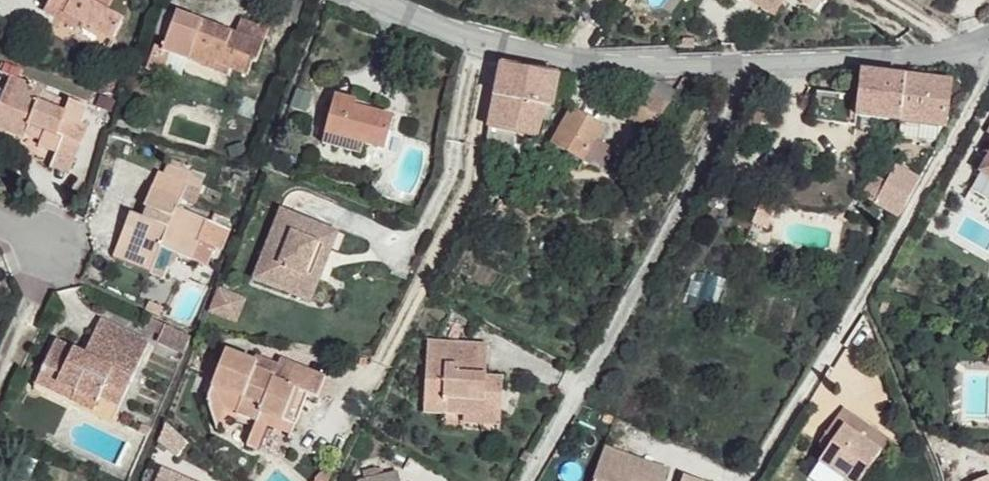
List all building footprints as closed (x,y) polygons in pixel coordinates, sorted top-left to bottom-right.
[(59,22),(63,13),(80,22),(111,36),(119,19),(104,11),(109,0),(49,0),(43,14),(59,22)] [(63,13),(59,22),(76,29),(80,22),(63,13)] [(187,59),(202,22),(177,14),(164,51),(187,59)] [(234,33),(202,22),(187,59),(214,70),(217,65),(246,75),(252,58),(257,60),(269,27),(259,23),(257,26),(239,20),(234,33)] [(547,76),(501,67),(488,144),(514,149),(517,132),(537,135),(540,121),(543,104),(554,107),(559,78),(547,76)] [(859,96),(843,95),(838,125),(855,127),(856,118),(903,123),(945,127),(947,128),(953,83),(861,71),(859,96)] [(0,104),(0,109),(8,112),(20,82),(10,77),(0,104)] [(702,80),(682,81),(677,89),(696,89),(702,80)] [(0,109),(0,131),(22,139),(24,134),(28,125),(43,130),(39,140),(38,145),(56,153),(61,139),(78,145),(86,126),(80,123),(87,107),(69,100),(64,112),(38,102),(42,90),(20,82),(8,112),(0,109)] [(337,94),(327,134),(364,144),(387,150),(395,116),(357,104),(358,100),(337,94)] [(543,104),(540,121),(551,123),(554,107),(543,104)] [(604,126),(573,109),(553,143),(601,169),(611,149),(596,140),(604,126)] [(936,143),(945,127),(903,123),(901,139),(936,143)] [(28,125),(24,134),(39,140),(43,130),(28,125)] [(364,144),(327,134),(325,144),(361,153),(364,144)] [(61,139),(56,153),(49,168),(67,174),(78,145),(61,139)] [(919,179),(896,166),(875,204),(899,218),(919,179)] [(186,185),(157,173),(144,207),(149,209),(145,219),(130,214),(123,229),(135,235),(128,252),(144,258),(140,268),(151,272),(160,247),(191,258),(206,221),(176,209),(186,185)] [(773,212),(757,205),(750,220),(766,227),(773,212)] [(315,241),(322,226),(281,210),(262,257),(268,258),(259,281),(301,298),(309,276),(303,274),(307,265),(313,265),(322,245),(315,241)] [(228,229),(206,221),(191,258),(205,264),(212,245),(220,248),(228,229)] [(338,232),(322,226),(315,241),(322,245),(313,265),(307,265),(303,274),(309,276),(301,298),(309,302),(338,232)] [(135,235),(123,229),(112,257),(140,268),(144,258),(128,252),(135,235)] [(254,277),(259,281),(268,258),(262,257),(254,277)] [(213,289),(206,315),(237,322),(243,297),(213,289)] [(168,325),(152,317),(147,327),(164,333),(168,325)] [(75,391),(72,400),(94,411),(101,397),(120,405),(149,344),(101,322),(92,340),(103,345),(96,359),(86,354),(57,342),(44,368),(61,376),(56,383),(75,391)] [(191,336),(168,325),(164,333),(161,341),(184,351),(191,336)] [(92,340),(86,354),(96,359),(103,345),(92,340)] [(447,357),(447,343),(429,342),(428,356),(447,357)] [(478,344),(447,343),(447,357),(428,356),(426,409),(444,410),(444,413),(486,417),(486,405),(501,405),(503,376),(488,376),(477,375),(478,344)] [(488,345),(478,344),(477,375),(488,376),(488,345)] [(257,364),(226,352),(213,386),(244,398),(239,414),(259,421),(262,412),(297,426),(310,395),(318,398),(326,379),(281,361),(275,377),(255,369),(257,364)] [(36,383),(72,400),(75,391),(56,383),(61,376),(44,368),(36,383)] [(884,427),(846,403),(827,434),(839,441),(834,451),(860,466),(884,427)] [(501,426),(501,405),(486,405),(486,417),(444,413),(444,422),(501,426)] [(166,417),(159,434),(177,450),(189,437),(166,417)] [(643,462),(609,450),(597,480),(637,480),(643,462)] [(643,462),(637,480),(669,480),(672,472),(643,462)] [(161,480),(188,480),(165,471),(161,480)] [(400,472),(362,480),(402,480),(400,472)]
